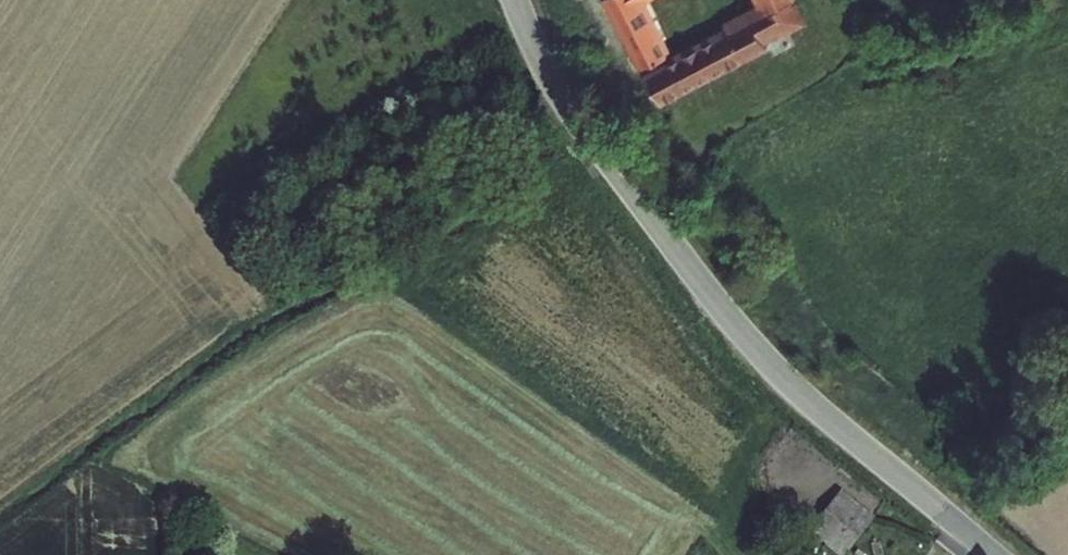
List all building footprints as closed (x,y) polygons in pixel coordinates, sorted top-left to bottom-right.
[(646,0),(610,0),(644,63),(671,47),(645,0),(646,0)] [(662,96),(789,28),(792,33),(806,25),(793,0),(761,0),(762,4),(748,12),(740,11),(727,18),(725,25),(726,29),(648,70),(662,96)] [(833,493),(804,536),(833,554),(845,554),(870,518),(833,493)]
